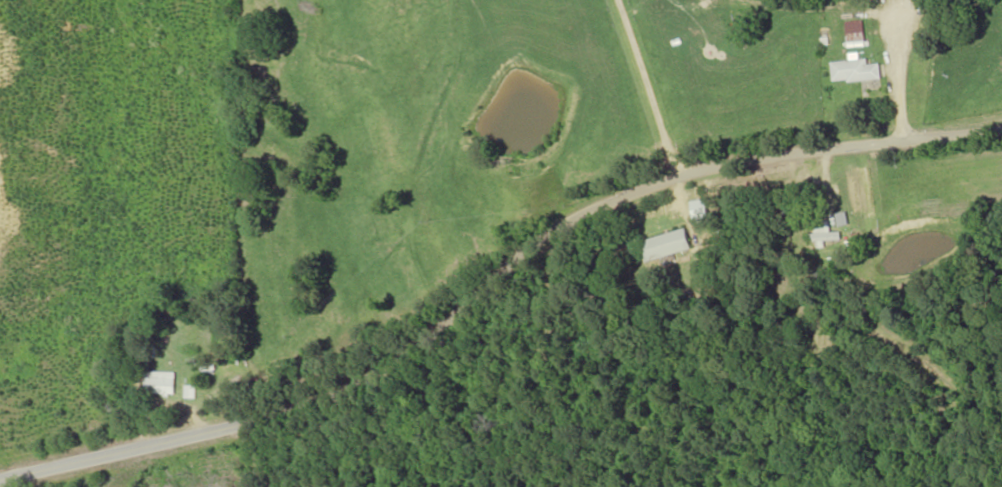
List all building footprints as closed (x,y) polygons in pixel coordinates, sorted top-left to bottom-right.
[(845,22),(849,47),(867,45),(863,19),(845,22)] [(832,62),(834,82),(882,77),(881,63),(869,64),(868,58),(832,62)] [(691,202),(695,220),(710,217),(706,198),(691,202)] [(839,226),(850,224),(847,211),(837,213),(839,226)] [(643,239),(647,259),(693,249),(689,229),(643,239)] [(175,372),(147,372),(147,394),(176,393),(175,372)]
